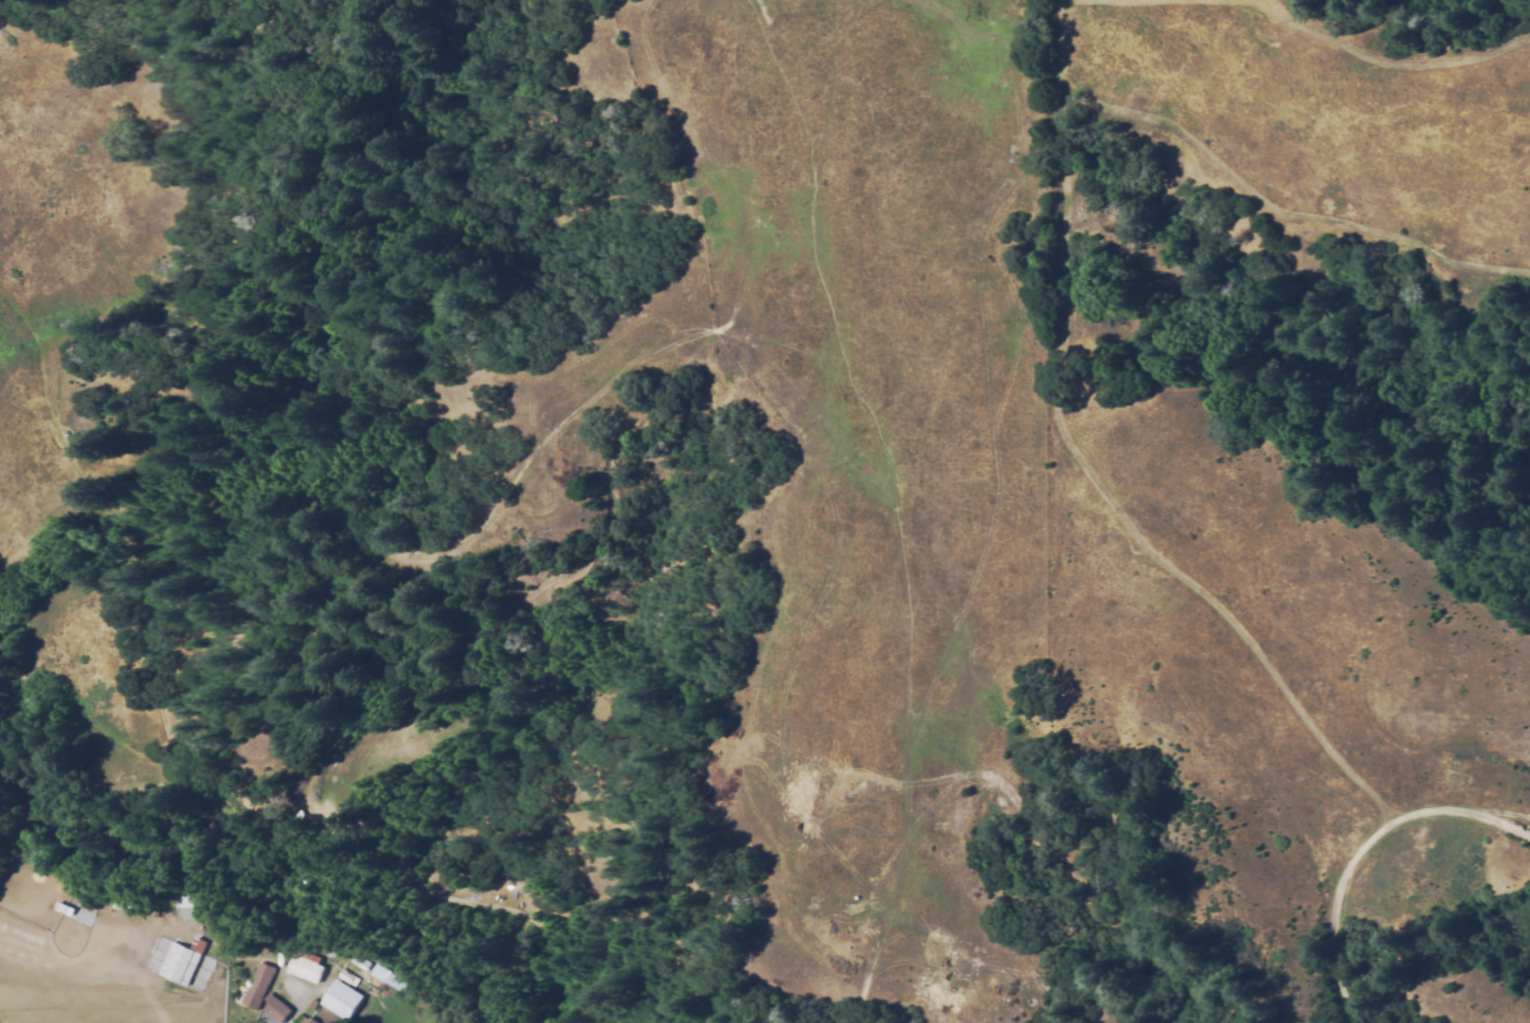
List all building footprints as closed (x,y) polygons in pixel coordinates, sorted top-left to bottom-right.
[(300,819),(296,813),(303,809),(306,816),(300,819)] [(322,839),(317,835),(323,828),(328,833),(322,839)] [(190,908),(190,897),(173,897),(173,908),(190,908)] [(454,915),(437,912),(438,907),(455,910),(454,915)] [(189,986),(161,974),(175,941),(193,949),(198,937),(208,942),(189,986)] [(319,983),(290,972),(296,956),(301,958),(303,950),(323,958),(320,965),(326,967),(319,983)] [(366,971),(349,960),(355,952),(372,963),(366,971)] [(260,1011),(243,1004),(249,989),(251,989),(256,977),(255,977),(261,961),(277,968),(260,1011)] [(367,976),(401,992),(406,982),(372,966),(367,976)] [(356,986),(340,976),(344,969),(360,979),(356,986)] [(350,1021),(323,1004),(338,979),(366,997),(369,993),(373,996),(365,1010),(359,1006),(350,1021)] [(294,1010),(285,1022),(283,1022),(267,1011),(277,997),(294,1010)]
